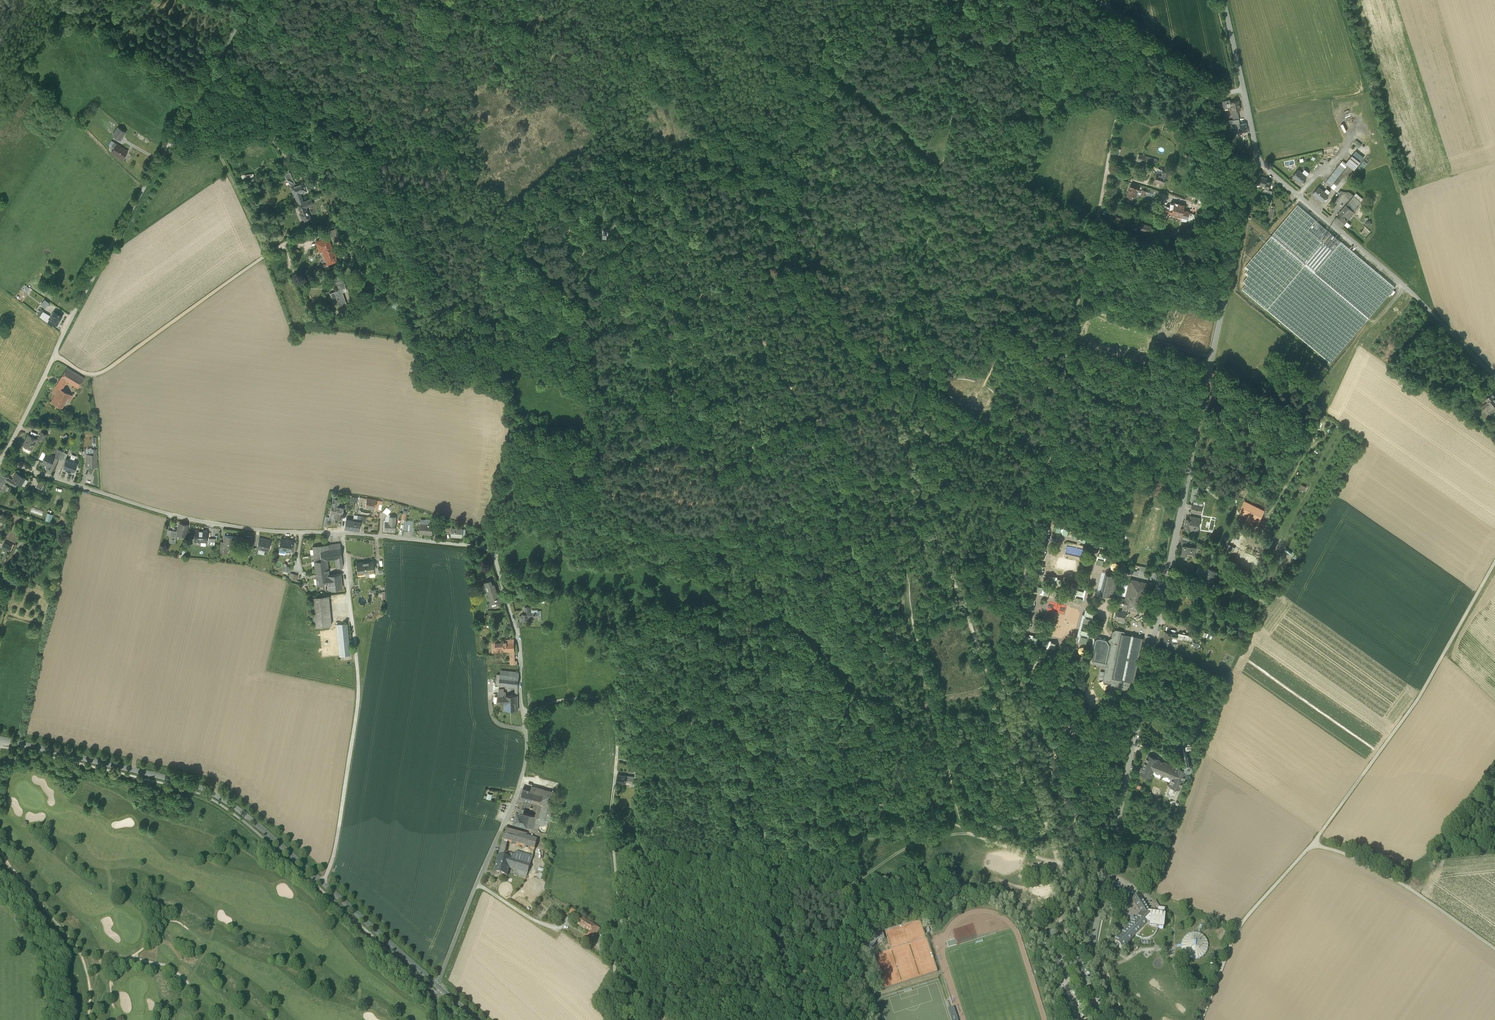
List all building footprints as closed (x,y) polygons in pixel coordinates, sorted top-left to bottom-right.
[(1224,109),(1231,108),(1230,102),(1230,99),(1222,101),(1224,109)] [(1238,100),(1230,102),(1231,108),(1232,111),(1237,110),(1240,110),(1238,100)] [(1231,124),(1238,134),(1242,134),(1241,132),(1247,131),(1246,123),(1240,124),(1239,123),(1232,124),(1231,124)] [(112,135),(120,140),(126,132),(118,127),(112,135)] [(1356,139),(1353,143),(1359,147),(1362,143),(1356,139)] [(117,156),(122,160),(128,151),(117,144),(114,148),(111,153),(117,156)] [(1137,161),(1151,165),(1152,159),(1139,155),(1137,161)] [(1346,163),(1354,170),(1360,162),(1352,155),(1346,163)] [(1348,165),(1343,161),(1326,183),(1331,187),(1348,165)] [(1331,187),(1337,192),(1350,176),(1354,170),(1348,165),(1331,187)] [(1292,177),(1301,184),(1307,176),(1302,173),(1299,170),(1292,177)] [(1163,185),(1166,177),(1161,175),(1156,174),(1154,182),(1163,185)] [(1263,187),(1264,187),(1265,188),(1267,181),(1268,179),(1258,176),(1256,184),(1263,186),(1263,187)] [(294,195),(298,204),(303,202),(302,199),(299,193),(304,191),(304,193),(308,191),(306,185),(305,183),(303,183),(303,182),(296,184),(292,178),(287,179),(291,186),(294,195)] [(1271,182),(1267,181),(1265,188),(1264,187),(1263,192),(1268,193),(1268,190),(1271,182)] [(1135,201),(1137,195),(1138,191),(1140,187),(1132,184),(1130,189),(1126,198),(1135,201)] [(1313,194),(1323,202),(1329,195),(1328,195),(1325,192),(1319,187),(1313,194)] [(1356,193),(1353,196),(1360,202),(1363,199),(1356,193)] [(1350,201),(1356,206),(1360,202),(1353,196),(1350,201)] [(303,202),(298,204),(297,204),(297,205),(301,213),(299,213),(302,218),(303,218),(305,221),(310,218),(305,207),(313,204),(310,198),(303,202)] [(1334,219),(1343,226),(1354,212),(1353,211),(1357,207),(1356,206),(1350,201),(1346,206),(1334,219)] [(1174,203),(1174,205),(1173,208),(1170,207),(1166,207),(1165,213),(1176,215),(1178,204),(1174,203)] [(1184,206),(1178,204),(1176,215),(1175,216),(1187,219),(1189,213),(1189,212),(1183,211),(1184,206)] [(1242,290),(1330,364),(1395,287),(1297,205),(1244,268),(1248,270),(1245,274),(1248,276),(1243,282),(1246,285),(1242,290)] [(1111,217),(1114,218),(1115,217),(1117,211),(1110,209),(1108,216),(1111,217)] [(1186,222),(1193,224),(1195,215),(1194,215),(1189,213),(1187,219),(1186,222)] [(1122,227),(1128,228),(1130,221),(1126,220),(1122,218),(1122,219),(1115,217),(1114,218),(1112,224),(1120,226),(1120,227),(1122,228),(1122,227)] [(1139,231),(1149,234),(1151,228),(1141,225),(1139,231)] [(326,260),(327,264),(336,261),(335,257),(334,257),(332,252),(333,252),(328,237),(322,239),(323,243),(320,244),(322,250),(324,254),(326,254),(328,259),(326,260)] [(338,303),(339,307),(346,304),(341,289),(346,287),(343,279),(340,280),(335,282),(333,282),(334,286),(336,285),(337,290),(329,293),(334,305),(338,303)] [(44,300),(41,304),(45,308),(49,303),(44,300)] [(43,319),(48,322),(49,320),(48,319),(50,316),(43,311),(39,316),(43,319)] [(49,320),(48,322),(52,325),(53,323),(57,325),(62,316),(54,311),(49,320)] [(67,367),(61,378),(66,381),(78,388),(84,378),(67,367)] [(61,389),(66,381),(61,378),(56,386),(61,390),(61,389)] [(51,402),(62,408),(68,398),(70,394),(61,389),(61,390),(56,386),(52,392),(55,394),(51,402)] [(1483,412),(1485,410),(1490,406),(1492,409),(1494,407),(1494,400),(1493,398),(1494,396),(1492,393),(1486,399),(1488,402),(1484,405),(1480,408),(1483,412)] [(38,438),(44,441),(47,434),(41,432),(38,438)] [(25,446),(31,449),(33,446),(34,446),(36,442),(35,442),(37,439),(28,435),(24,443),(26,444),(25,446)] [(87,466),(96,466),(96,463),(94,463),(94,462),(94,460),(96,460),(97,448),(93,449),(92,449),(92,452),(91,452),(91,454),(90,455),(87,455),(87,466)] [(54,457),(58,459),(63,451),(58,449),(54,457)] [(66,457),(67,454),(63,451),(58,459),(63,461),(65,456),(66,457)] [(48,466),(50,466),(54,457),(52,456),(52,455),(51,455),(50,455),(46,453),(42,462),(47,465),(47,466),(48,466)] [(74,472),(78,463),(75,462),(75,461),(69,458),(68,459),(66,458),(62,468),(65,469),(65,470),(71,472),(71,471),(74,472)] [(5,482),(6,481),(15,487),(18,483),(12,479),(0,472),(0,479),(5,482)] [(16,472),(12,479),(18,483),(21,485),(25,478),(16,472)] [(365,507),(374,508),(376,500),(367,498),(365,507)] [(1259,522),(1265,510),(1244,500),(1238,513),(1259,522)] [(344,506),(338,505),(332,504),(331,509),(331,510),(330,510),(329,517),(328,522),(334,523),(335,518),(339,519),(340,515),(341,510),(343,511),(344,506)] [(1190,511),(1201,513),(1202,507),(1192,504),(1190,511)] [(30,511),(42,515),(44,510),(32,506),(30,511)] [(384,532),(394,532),(395,517),(389,516),(390,515),(387,515),(386,516),(384,519),(384,520),(384,532)] [(1184,529),(1193,531),(1194,528),(1194,527),(1198,528),(1200,518),(1190,516),(1189,519),(1186,518),(1184,529)] [(345,528),(358,530),(360,521),(353,520),(346,519),(345,528)] [(403,530),(413,531),(414,521),(405,520),(403,530)] [(177,534),(185,536),(188,525),(179,523),(178,531),(177,534)] [(419,533),(432,534),(433,526),(433,524),(420,523),(419,533)] [(451,536),(462,537),(462,534),(463,529),(452,528),(451,536)] [(178,531),(171,530),(169,537),(168,542),(175,544),(177,534),(178,531)] [(194,541),(206,542),(207,530),(195,530),(194,541)] [(245,535),(243,552),(247,552),(248,549),(252,549),(253,543),(251,543),(252,539),(252,536),(245,535)] [(227,547),(232,547),(233,537),(225,536),(224,542),(224,546),(227,547)] [(257,549),(268,551),(270,540),(259,538),(257,549)] [(285,551),(289,551),(290,551),(292,542),(292,540),(281,539),(279,549),(285,550),(285,551)] [(25,542),(20,540),(17,546),(22,548),(25,542)] [(1178,554),(1185,556),(1186,553),(1194,555),(1196,548),(1196,547),(1186,545),(1187,541),(1181,540),(1178,554)] [(321,560),(320,550),(320,546),(312,546),(317,586),(319,585),(328,584),(327,575),(325,560),(321,560)] [(21,550),(16,547),(13,554),(18,556),(21,550)] [(320,550),(321,560),(325,560),(335,559),(342,558),(340,548),(328,549),(320,550)] [(374,573),(373,569),(373,566),(373,561),(356,563),(357,573),(369,572),(369,574),(374,573)] [(1201,584),(1210,588),(1211,587),(1210,587),(1214,577),(1215,578),(1217,573),(1217,572),(1208,568),(1208,570),(1199,566),(1196,573),(1205,577),(1202,583),(1201,583),(1201,584)] [(340,574),(327,575),(328,584),(328,589),(342,587),(340,574)] [(1102,594),(1113,597),(1118,576),(1107,574),(1102,594)] [(1129,600),(1127,607),(1127,608),(1137,610),(1142,591),(1150,593),(1152,585),(1130,579),(1127,592),(1130,593),(1129,600)] [(487,591),(491,604),(499,602),(499,598),(494,584),(492,585),(491,580),(484,582),(486,591),(487,591)] [(1077,586),(1075,593),(1081,594),(1082,595),(1083,589),(1084,588),(1077,586)] [(311,597),(314,627),(331,625),(328,595),(311,597)] [(1082,598),(1081,598),(1075,597),(1074,604),(1081,605),(1082,600),(1082,598)] [(1123,606),(1127,607),(1129,600),(1125,599),(1119,598),(1117,605),(1123,606)] [(523,621),(525,621),(532,620),(532,618),(538,617),(538,621),(541,621),(541,617),(541,611),(537,611),(537,613),(529,613),(529,608),(524,608),(524,614),(522,614),(522,616),(519,616),(519,620),(520,620),(520,621),(523,621)] [(1085,615),(1086,615),(1092,617),(1092,616),(1094,610),(1087,608),(1087,610),(1085,615)] [(1122,624),(1123,624),(1124,623),(1123,623),(1124,621),(1126,612),(1122,611),(1120,610),(1120,611),(1119,611),(1116,610),(1114,618),(1116,618),(1116,619),(1118,620),(1118,622),(1122,623),(1122,624)] [(1089,625),(1090,619),(1085,617),(1084,617),(1082,624),(1089,625)] [(337,624),(340,656),(350,655),(347,623),(337,624)] [(1080,633),(1081,634),(1086,635),(1088,628),(1081,627),(1080,633)] [(1114,688),(1128,691),(1130,689),(1131,684),(1131,683),(1131,682),(1134,682),(1143,638),(1143,637),(1133,635),(1132,634),(1131,635),(1126,634),(1124,634),(1124,631),(1115,629),(1112,631),(1111,637),(1112,637),(1113,640),(1111,641),(1109,643),(1107,640),(1107,639),(1106,639),(1105,637),(1103,638),(1102,638),(1101,637),(1097,636),(1093,639),(1091,648),(1093,649),(1095,651),(1092,662),(1094,664),(1098,665),(1100,665),(1100,664),(1101,665),(1106,666),(1106,667),(1103,681),(1103,682),(1104,682),(1110,683),(1110,682),(1111,682),(1111,685),(1112,687),(1113,686),(1114,688)] [(1163,644),(1172,646),(1173,641),(1176,642),(1177,639),(1178,634),(1165,632),(1163,644)] [(1085,644),(1087,638),(1081,636),(1080,636),(1079,641),(1078,643),(1085,644)] [(492,643),(492,652),(510,651),(514,650),(514,639),(508,639),(508,642),(492,643)] [(519,676),(500,673),(499,684),(515,686),(518,687),(519,676)] [(504,703),(504,709),(518,709),(518,695),(515,695),(506,695),(498,695),(497,703),(504,703)] [(1168,786),(1179,790),(1187,771),(1182,769),(1181,768),(1175,766),(1175,767),(1171,765),(1171,764),(1163,761),(1163,762),(1159,761),(1160,760),(1154,757),(1152,757),(1148,755),(1140,775),(1145,777),(1146,777),(1151,779),(1154,771),(1171,778),(1168,786)] [(616,782),(625,783),(626,776),(617,775),(616,782)] [(634,777),(626,776),(625,783),(633,784),(634,777)] [(1175,800),(1179,790),(1168,786),(1164,795),(1175,800)] [(526,800),(539,803),(542,794),(537,792),(531,791),(530,790),(523,788),(520,798),(526,800)] [(543,789),(542,794),(539,803),(537,809),(535,816),(526,813),(522,824),(538,829),(539,824),(544,825),(545,824),(547,825),(548,820),(552,821),(556,806),(552,805),(556,793),(543,789)] [(516,810),(522,812),(524,805),(518,804),(516,810)] [(513,821),(522,824),(526,813),(522,812),(516,810),(513,821)] [(1087,830),(1074,822),(1069,831),(1082,839),(1087,830)] [(528,832),(507,826),(505,831),(527,837),(528,832)] [(505,831),(503,841),(508,842),(534,849),(537,840),(527,837),(505,831)] [(528,874),(530,864),(514,860),(512,859),(513,855),(505,853),(500,851),(498,856),(511,859),(509,868),(516,870),(528,874)] [(516,852),(514,860),(530,864),(532,857),(516,852)] [(494,873),(507,876),(509,868),(511,859),(498,856),(494,873)] [(526,879),(528,874),(516,870),(514,876),(526,879)] [(1133,938),(1135,935),(1144,926),(1147,924),(1145,921),(1147,919),(1152,914),(1150,911),(1139,894),(1138,895),(1134,898),(1132,899),(1135,905),(1137,903),(1143,913),(1141,915),(1137,919),(1131,925),(1130,924),(1129,924),(1128,925),(1128,926),(1113,940),(1118,944),(1124,950),(1129,946),(1127,944),(1133,938)] [(1135,905),(1140,913),(1143,913),(1137,903),(1135,905)] [(1155,910),(1154,914),(1164,915),(1164,909),(1160,909),(1158,906),(1154,909),(1155,910)] [(567,915),(573,919),(576,913),(570,909),(567,915)] [(1141,915),(1143,913),(1140,913),(1129,924),(1130,924),(1131,925),(1137,919),(1141,915)] [(1164,915),(1154,914),(1152,914),(1147,919),(1150,921),(1147,924),(1144,926),(1157,928),(1163,929),(1164,918),(1164,915)] [(582,940),(589,945),(597,933),(600,929),(582,919),(578,925),(590,932),(587,937),(585,935),(582,940)] [(1156,931),(1157,928),(1144,926),(1135,935),(1139,938),(1142,939),(1146,939),(1149,938),(1152,937),(1154,935),(1156,931)] [(863,944),(867,947),(869,944),(872,946),(876,940),(884,937),(882,929),(871,933),(863,944)] [(1056,929),(1051,931),(1054,939),(1059,937),(1056,929)] [(1055,941),(1054,939),(1051,931),(1043,935),(1047,945),(1055,941)] [(1198,958),(1202,956),(1205,954),(1207,951),(1208,947),(1208,944),(1207,940),(1205,937),(1202,934),(1199,933),(1195,932),(1192,932),(1188,934),(1185,936),(1183,939),(1182,943),(1182,947),(1183,950),(1185,953),(1188,956),(1191,958),(1195,958),(1198,958)] [(954,1007),(948,1009),(951,1019),(958,1019),(954,1007)]
